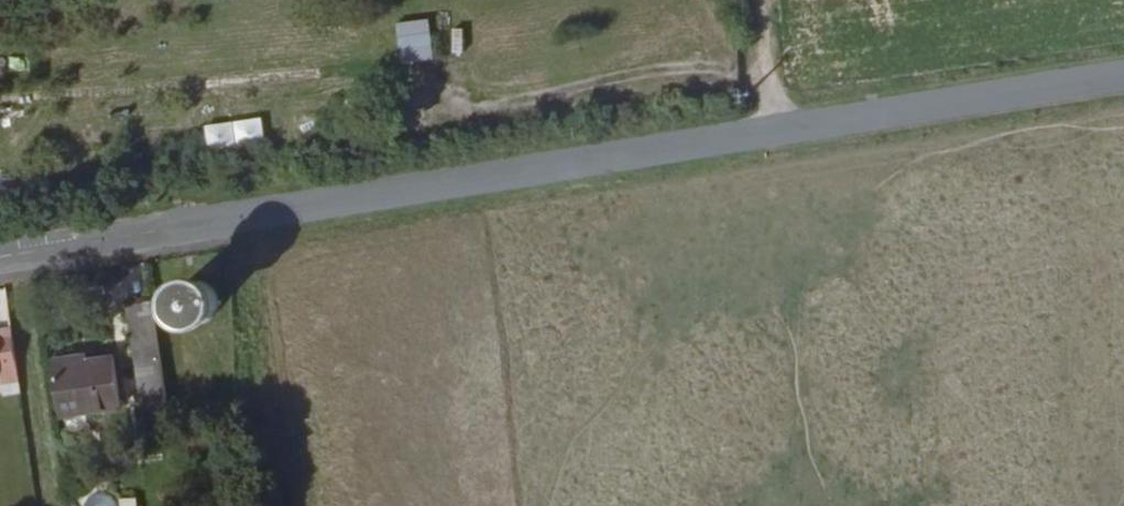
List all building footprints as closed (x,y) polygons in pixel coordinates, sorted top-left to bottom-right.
[(397,63),(431,61),(429,21),(395,23),(397,63)] [(28,71),(28,57),(0,58),(0,72),(28,71)] [(259,114),(202,126),(207,151),(264,139),(259,114)] [(208,291),(203,287),(193,287),(185,290),(177,298),(175,305),(175,315),(179,323),(189,330),(198,331),(205,330),(212,325),(218,316),(219,305),(214,295),(208,291)] [(169,410),(155,310),(129,313),(142,413),(169,410)] [(12,340),(11,333),(0,334),(0,342),(12,340)] [(0,342),(0,382),(1,387),(19,384),(12,340),(0,342)] [(58,367),(66,423),(122,415),(115,363),(81,368),(80,365),(58,367)]
